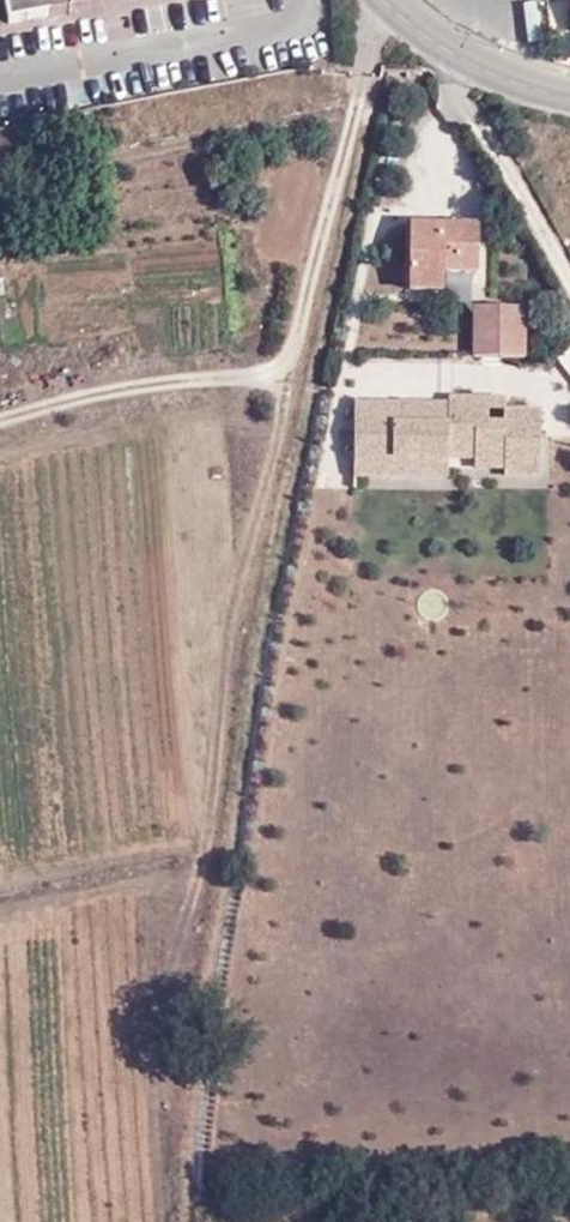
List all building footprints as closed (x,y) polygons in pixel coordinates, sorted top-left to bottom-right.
[(11,19),(101,2),(100,0),(7,0),(11,19)] [(479,214),(404,211),(405,283),(438,286),(439,268),(475,270),(479,214)] [(527,309),(475,303),(472,356),(524,358),(527,309)] [(452,397),(452,465),(509,468),(509,399),(507,390),(450,390),(452,397)] [(452,397),(354,395),(356,476),(451,476),(452,465),(452,397)] [(544,404),(509,399),(509,468),(509,474),(544,478),(544,404)] [(451,1214),(429,1213),(429,1221),(450,1221),(451,1214)]
